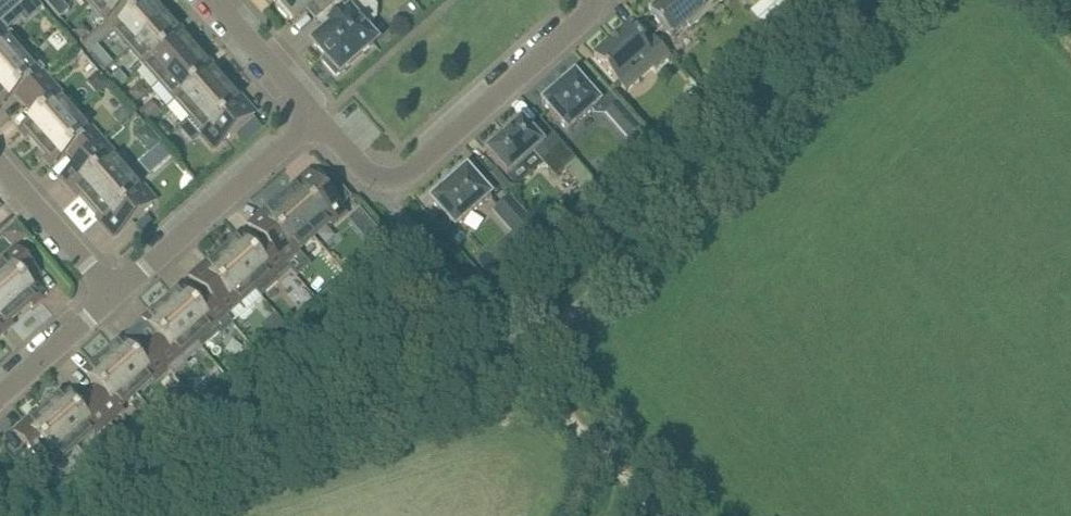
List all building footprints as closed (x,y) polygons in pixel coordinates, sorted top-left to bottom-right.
[(51,7),(60,18),(69,9),(61,0),(59,0),(51,7)] [(91,2),(107,20),(129,0),(94,0),(91,2)] [(289,21),(292,18),(295,21),(313,5),(322,15),(339,0),(278,0),(277,1),(279,3),(276,6),(289,21)] [(372,0),(339,0),(322,15),(323,16),(324,16),(333,26),(314,43),(327,57),(323,61),(336,76),(376,41),(361,25),(374,14),(375,3),(372,0)] [(649,8),(653,12),(651,14),(671,37),(687,24),(691,28),(704,17),(700,12),(712,2),(716,6),(723,0),(658,0),(649,8)] [(793,7),(786,0),(763,0),(752,10),(770,29),(793,7)] [(115,29),(131,47),(163,18),(148,1),(115,29)] [(131,47),(146,64),(179,35),(163,18),(131,47)] [(628,26),(594,56),(619,84),(619,83),(646,59),(653,67),(656,70),(671,56),(653,35),(643,44),(628,26)] [(27,51),(11,33),(8,37),(0,28),(0,75),(27,51)] [(146,64),(161,81),(194,53),(179,35),(146,64)] [(27,51),(0,75),(0,99),(4,103),(18,91),(28,103),(49,84),(39,72),(43,69),(27,51)] [(105,53),(98,59),(106,68),(113,62),(105,53)] [(161,81),(176,99),(209,70),(194,53),(161,81)] [(120,70),(112,77),(121,87),(129,80),(120,70)] [(176,99),(192,116),(225,87),(209,70),(176,99)] [(98,72),(87,81),(97,92),(108,83),(98,72)] [(553,92),(542,102),(568,132),(601,103),(575,73),(563,83),(562,82),(552,91),(553,92)] [(24,127),(40,145),(73,116),(58,99),(61,97),(49,84),(28,103),(38,114),(24,127)] [(135,87),(128,94),(136,103),(146,95),(140,88),(135,87)] [(240,104),(225,87),(192,116),(207,133),(204,135),(215,148),(253,115),(242,102),(240,104)] [(150,102),(141,109),(151,121),(160,114),(150,102)] [(640,127),(619,103),(606,115),(627,138),(640,127)] [(73,116),(40,145),(56,163),(70,150),(80,162),(102,143),(90,130),(88,133),(73,116)] [(522,119),(486,151),(517,186),(544,163),(556,176),(575,159),(554,135),(544,144),(522,119)] [(146,126),(135,136),(149,152),(160,142),(146,126)] [(161,142),(168,135),(160,126),(153,133),(161,142)] [(77,187),(92,204),(125,175),(110,158),(113,156),(102,143),(80,162),(64,176),(75,189),(77,187)] [(444,189),(431,200),(455,228),(491,196),(467,168),(454,180),(453,179),(443,188),(444,189)] [(283,202),(312,235),(329,220),(331,222),(344,212),(311,174),(298,185),(301,187),(283,202)] [(125,175),(92,204),(107,221),(105,223),(116,235),(154,202),(143,190),(140,192),(125,175)] [(511,196),(494,211),(517,237),(534,222),(511,196)] [(252,226),(266,242),(285,263),(298,252),(296,250),(312,235),(283,202),(267,217),(265,215),(252,226)] [(361,210),(348,221),(358,232),(371,222),(361,210)] [(16,222),(3,233),(11,242),(18,242),(27,234),(16,222)] [(242,238),(224,254),(253,287),(262,297),(279,282),(272,275),(285,263),(266,242),(255,253),(242,238)] [(0,270),(0,289),(19,311),(37,295),(25,281),(37,271),(18,250),(5,261),(7,263),(0,270)] [(205,267),(193,278),(207,294),(226,316),(233,323),(262,297),(253,287),(224,254),(208,269),(205,267)] [(2,326),(19,311),(0,289),(0,323),(2,326)] [(183,291),(165,307),(201,348),(220,332),(214,326),(226,316),(207,294),(196,305),(183,291)] [(160,336),(148,347),(167,368),(175,377),(176,376),(175,375),(187,365),(185,362),(201,348),(165,307),(147,322),(160,336)] [(124,343),(106,359),(135,391),(152,376),(154,379),(167,368),(148,347),(137,357),(124,343)] [(101,388),(89,399),(108,420),(120,409),(118,406),(135,391),(106,359),(88,374),(101,388)] [(48,410),(76,443),(93,428),(95,431),(108,420),(89,399),(77,409),(65,395),(48,410)] [(494,422),(515,416),(513,406),(491,412),(494,422)] [(58,459),(76,443),(48,410),(30,426),(28,423),(17,433),(36,454),(46,445),(58,459)] [(39,472),(34,477),(44,489),(50,484),(39,472)]
